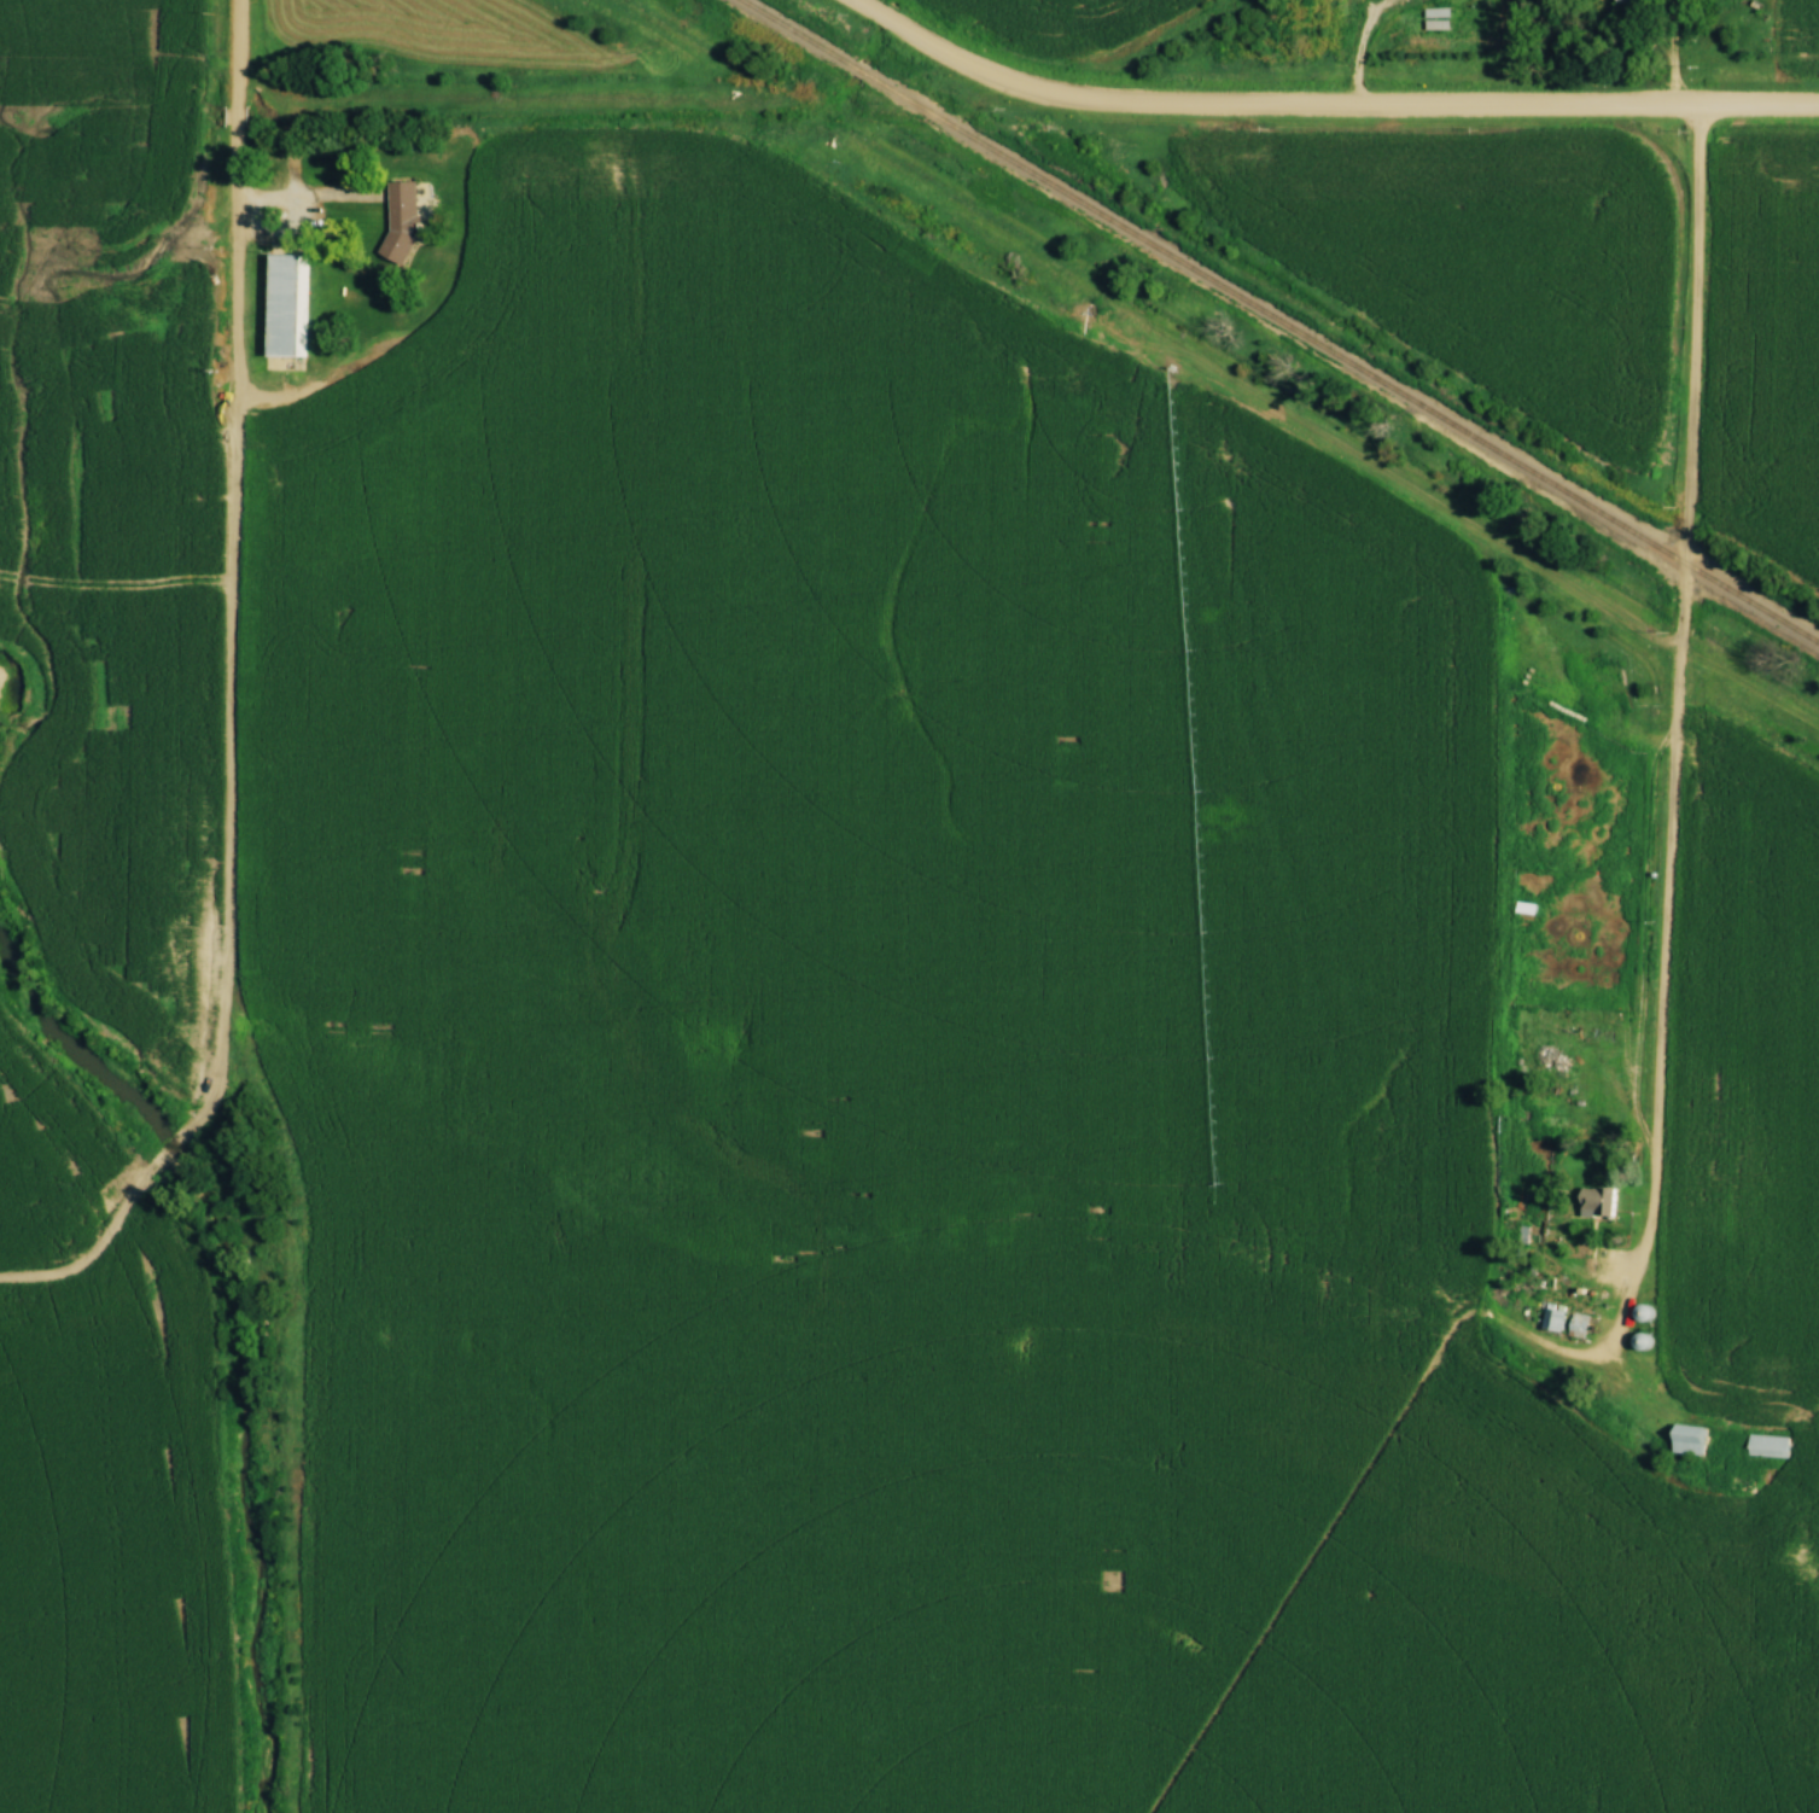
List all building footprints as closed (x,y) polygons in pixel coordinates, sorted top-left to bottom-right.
[(391,259),(421,258),(420,181),(390,181),(391,259)] [(305,355),(305,253),(262,253),(262,355),(305,355)] [(622,1162),(633,1169),(642,1154),(632,1146),(622,1162)] [(1578,1188),(1577,1215),(1595,1216),(1597,1189),(1578,1188)] [(1538,1328),(1557,1331),(1560,1305),(1541,1302),(1538,1328)] [(1565,1337),(1582,1337),(1582,1313),(1565,1313),(1565,1337)] [(1703,1426),(1664,1426),(1664,1454),(1703,1454),(1703,1426)] [(1784,1457),(1785,1436),(1744,1434),(1743,1456),(1784,1457)]
